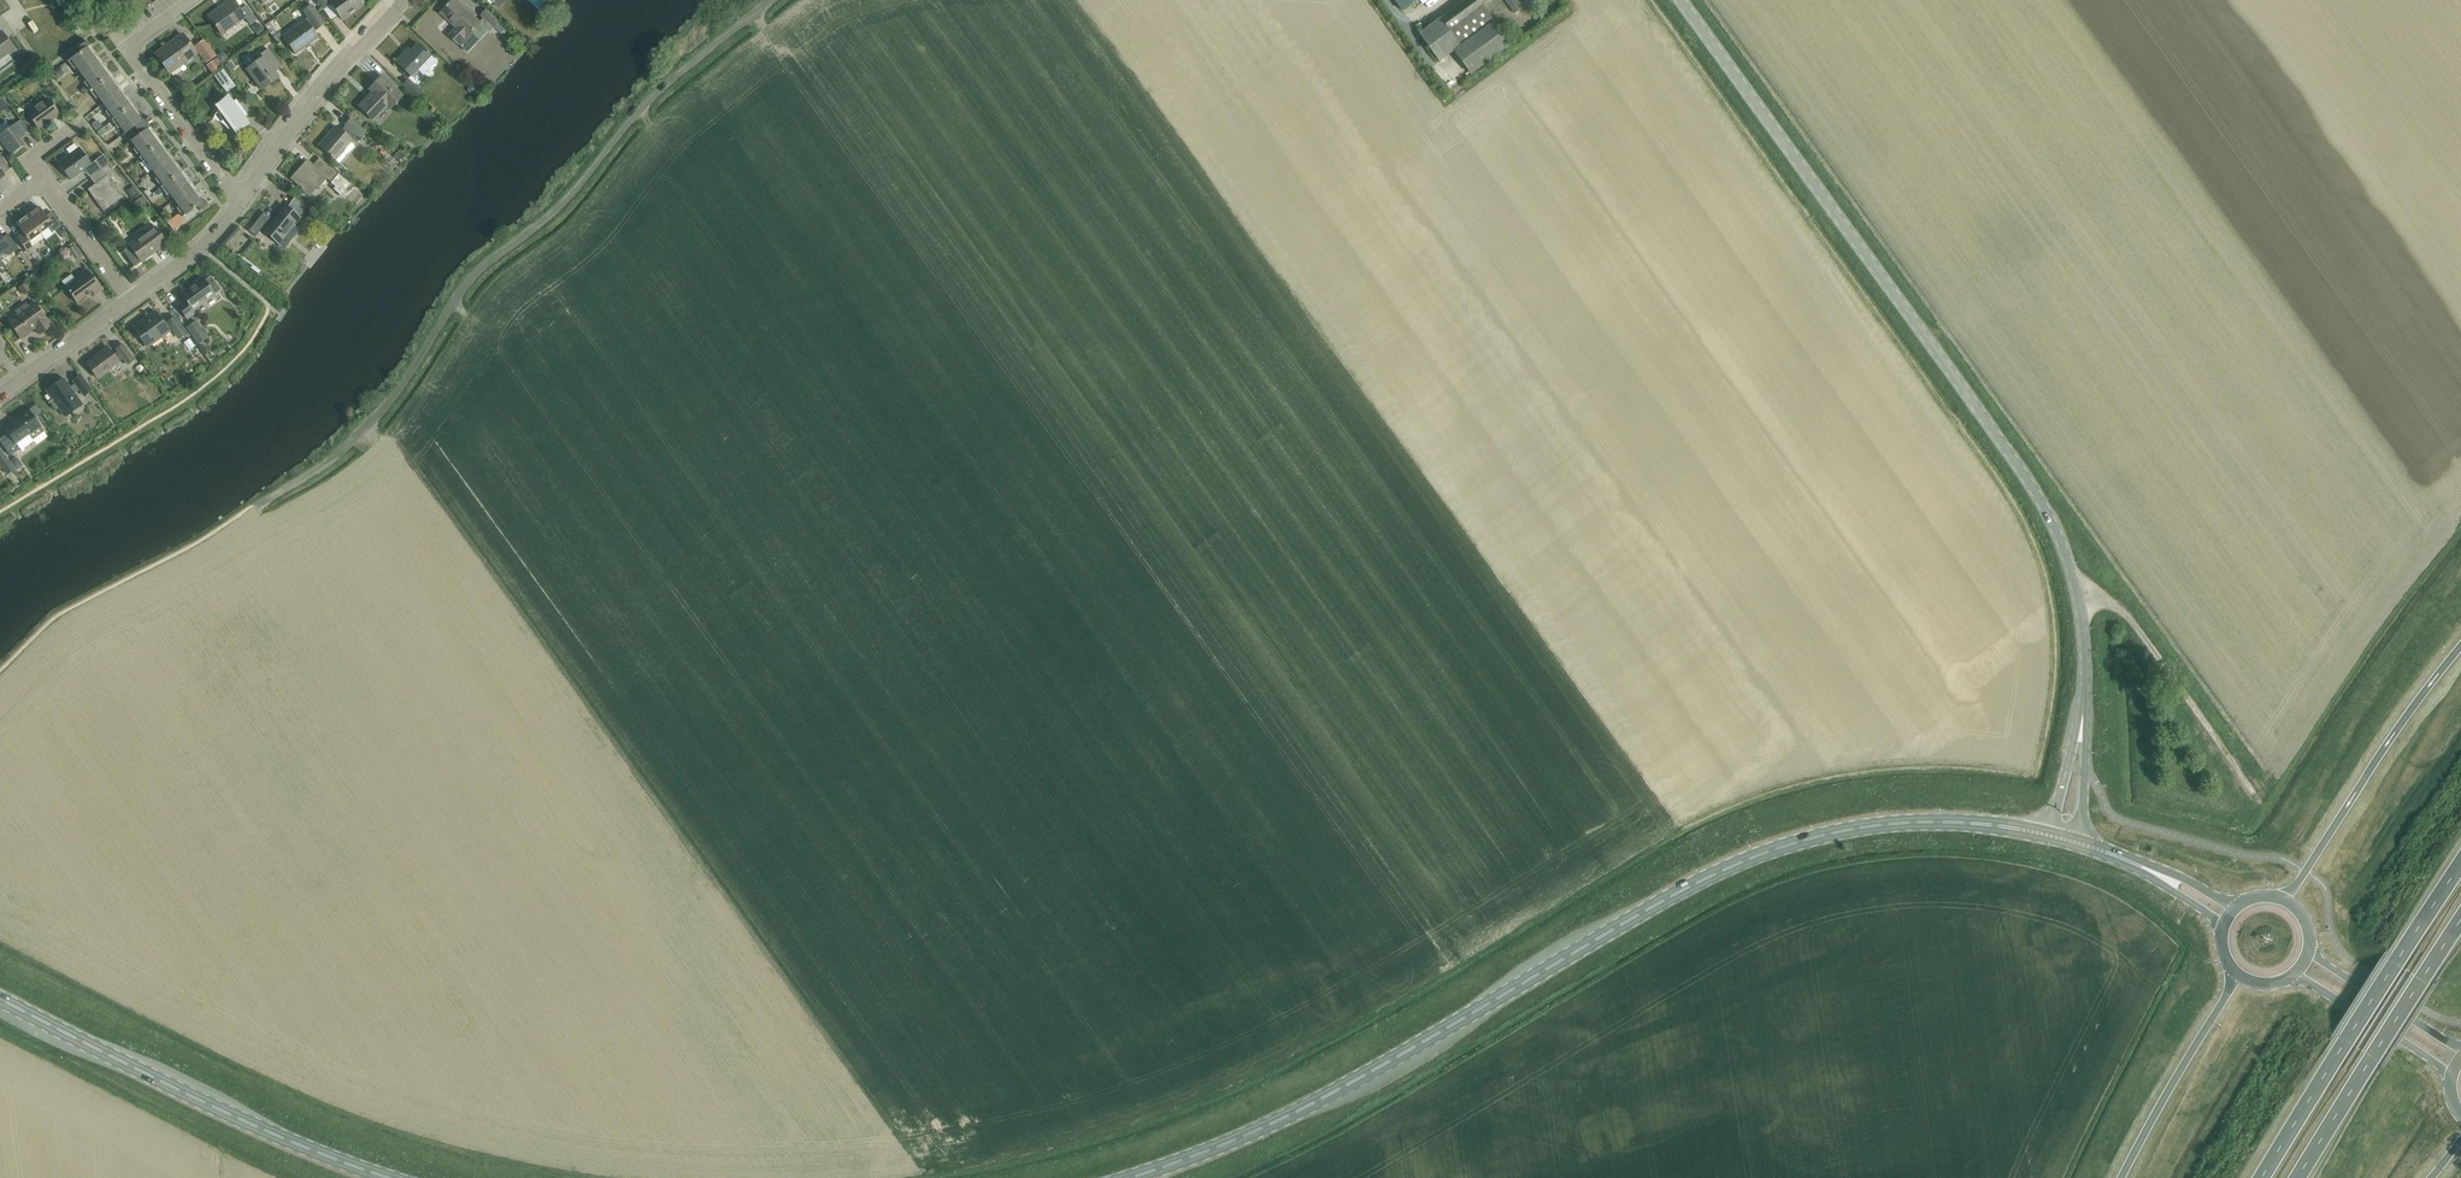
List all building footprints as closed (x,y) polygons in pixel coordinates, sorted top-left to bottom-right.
[(222,10),(210,19),(221,35),(245,18),(250,25),(257,20),(246,6),(239,11),(232,0),(229,0),(220,7),(222,10)] [(343,21),(364,5),(361,0),(330,0),(329,0),(318,0),(325,9),(331,4),(343,21)] [(441,13),(457,28),(450,36),(459,45),(460,44),(469,53),(482,39),(473,32),(481,24),(456,0),(449,7),(448,6),(441,13)] [(493,2),(500,9),(508,0),(491,0),(493,2)] [(1402,11),(1417,0),(1395,0),(1402,11)] [(1454,51),(1471,74),(1511,46),(1478,0),(1466,0),(1419,34),(1439,61),(1454,51)] [(1522,8),(1516,0),(1505,0),(1510,8),(1504,12),(1511,23),(1521,15),(1518,11),(1522,8)] [(315,32),(326,24),(311,5),(303,11),(308,18),(283,37),(296,55),(319,38),(315,32)] [(482,16),(494,28),(500,23),(487,11),(482,16)] [(269,33),(277,44),(283,39),(276,30),(275,32),(273,30),(269,33)] [(3,70),(14,62),(8,54),(14,49),(2,32),(0,33),(0,66),(3,70)] [(169,44),(170,46),(156,56),(169,74),(179,67),(177,65),(195,52),(182,35),(169,44)] [(193,47),(205,63),(216,55),(204,39),(193,47)] [(81,51),(70,60),(124,133),(122,135),(129,143),(131,142),(185,215),(183,217),(179,213),(167,222),(174,231),(185,222),(200,212),(208,206),(204,201),(201,203),(147,130),(150,128),(144,119),(141,121),(87,48),(90,46),(86,41),(78,47),(81,51)] [(435,60),(418,44),(417,43),(405,56),(402,54),(396,62),(411,76),(418,69),(422,73),(428,67),(431,66),(435,62),(435,60)] [(247,69),(262,90),(278,78),(270,66),(276,61),(268,50),(261,54),(263,57),(247,69)] [(206,66),(211,74),(218,69),(213,61),(206,66)] [(229,72),(235,68),(230,62),(225,66),(229,72)] [(215,77),(227,92),(234,86),(223,71),(215,77)] [(390,109),(402,96),(382,76),(369,90),(372,93),(359,107),(374,121),(387,107),(390,109)] [(422,93),(418,89),(408,80),(402,85),(417,98),(422,93)] [(227,128),(229,130),(233,127),(237,132),(247,125),(242,119),(246,116),(235,101),(231,104),(227,98),(217,105),(223,113),(216,118),(214,119),(216,120),(219,121),(221,123),(223,124),(225,126),(227,128)] [(27,114),(38,129),(51,119),(52,120),(59,115),(47,99),(27,114)] [(320,147),(335,160),(338,164),(348,153),(346,152),(354,143),(356,145),(367,134),(351,119),(345,126),(341,131),(336,127),(330,134),(332,135),(320,147)] [(25,135),(16,123),(0,135),(0,139),(11,154),(23,145),(19,139),(25,135)] [(71,156),(59,165),(70,181),(80,173),(84,171),(86,174),(89,177),(101,169),(109,163),(103,155),(95,161),(91,164),(80,149),(79,150),(74,144),(66,149),(71,156)] [(5,176),(4,174),(9,170),(0,157),(0,179),(5,176)] [(106,176),(87,190),(103,212),(122,198),(110,180),(115,176),(111,170),(117,165),(114,160),(101,169),(106,176)] [(350,185),(339,176),(323,162),(317,170),(307,161),(291,179),(301,188),(300,189),(309,196),(315,189),(316,191),(327,178),(332,183),(331,184),(335,187),(333,189),(340,196),(350,185)] [(133,204),(137,210),(145,204),(140,198),(133,204)] [(39,207),(28,216),(41,233),(48,228),(52,233),(62,226),(52,212),(46,216),(39,207)] [(261,215),(248,231),(255,237),(262,229),(266,232),(265,233),(279,244),(285,249),(300,230),(294,226),(300,218),(286,207),(272,224),(261,215)] [(28,216),(16,224),(22,233),(16,237),(26,251),(33,247),(32,246),(44,238),(41,233),(28,216)] [(129,245),(129,246),(122,251),(134,266),(140,262),(141,262),(151,255),(150,254),(157,249),(157,250),(166,244),(154,227),(129,245)] [(5,252),(9,256),(19,249),(8,234),(2,238),(0,235),(0,255),(5,252)] [(80,256),(84,249),(76,244),(72,250),(80,256)] [(34,269),(22,251),(18,254),(30,272),(34,269)] [(95,296),(102,290),(89,271),(65,288),(77,304),(92,292),(95,296)] [(215,296),(214,294),(220,289),(214,281),(212,282),(209,277),(204,280),(203,280),(189,290),(188,288),(181,294),(185,301),(178,306),(188,320),(196,314),(193,311),(215,296)] [(28,281),(22,284),(29,297),(35,293),(28,281)] [(40,336),(53,326),(35,302),(26,309),(24,306),(15,312),(17,315),(8,322),(20,339),(31,332),(30,331),(34,328),(40,336)] [(155,312),(132,328),(147,348),(172,329),(179,339),(186,334),(174,317),(164,324),(155,312)] [(195,321),(186,327),(198,343),(204,339),(198,331),(201,329),(195,321)] [(128,365),(134,360),(123,344),(116,349),(118,352),(113,355),(107,347),(98,353),(99,354),(86,363),(98,379),(119,363),(118,362),(123,359),(128,365)] [(84,396),(91,391),(80,376),(73,380),(75,384),(69,388),(63,379),(46,391),(66,417),(82,405),(74,394),(80,390),(84,396)] [(0,439),(0,442),(10,456),(20,449),(21,451),(33,441),(32,440),(43,432),(40,427),(28,411),(12,423),(11,421),(3,427),(8,433),(0,439)] [(1,451),(0,450),(0,464),(7,474),(15,470),(1,451)] [(22,466),(16,458),(10,463),(15,470),(15,471),(22,466)]
